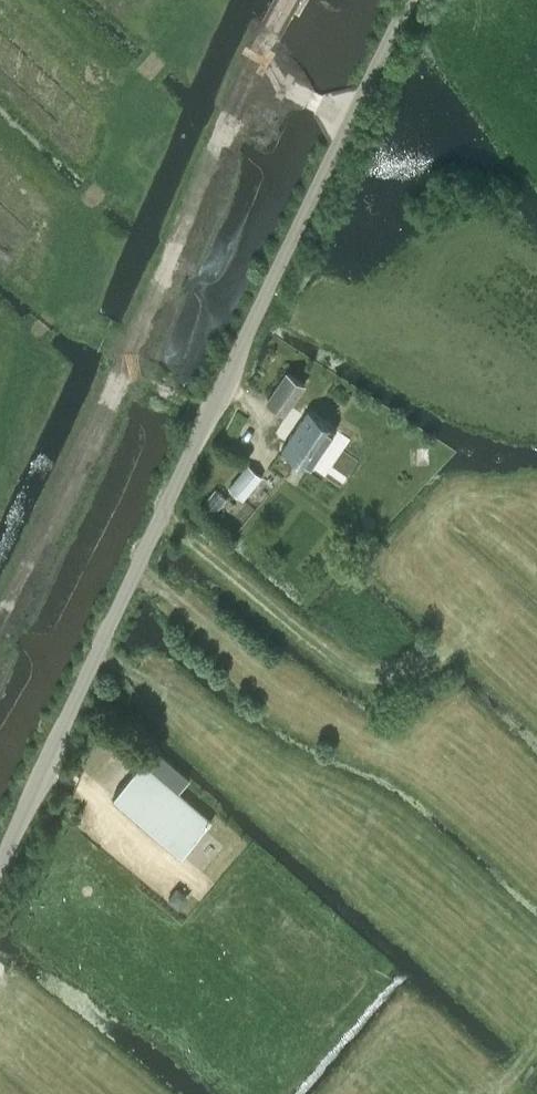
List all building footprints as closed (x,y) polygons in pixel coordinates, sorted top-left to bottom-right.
[(268,399),(267,401),(284,412),(302,385),(286,373),(268,399)] [(300,423),(283,449),(309,467),(310,465),(328,439),(335,429),(309,411),(308,412),(300,423)] [(243,499),(263,476),(248,463),(228,487),(243,499)] [(215,488),(202,503),(216,515),(229,500),(215,488)] [(113,795),(182,854),(212,819),(178,791),(189,778),(154,749),(144,761),(143,760),(113,795)]
